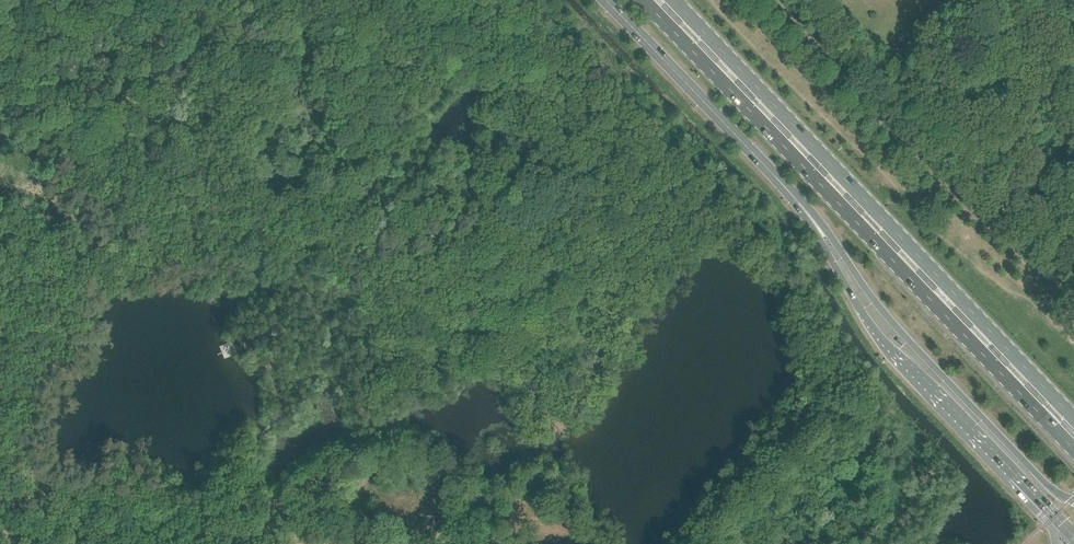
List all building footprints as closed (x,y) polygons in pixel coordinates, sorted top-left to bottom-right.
[(775,540),(770,534),(766,537),(772,543),(775,540)]
